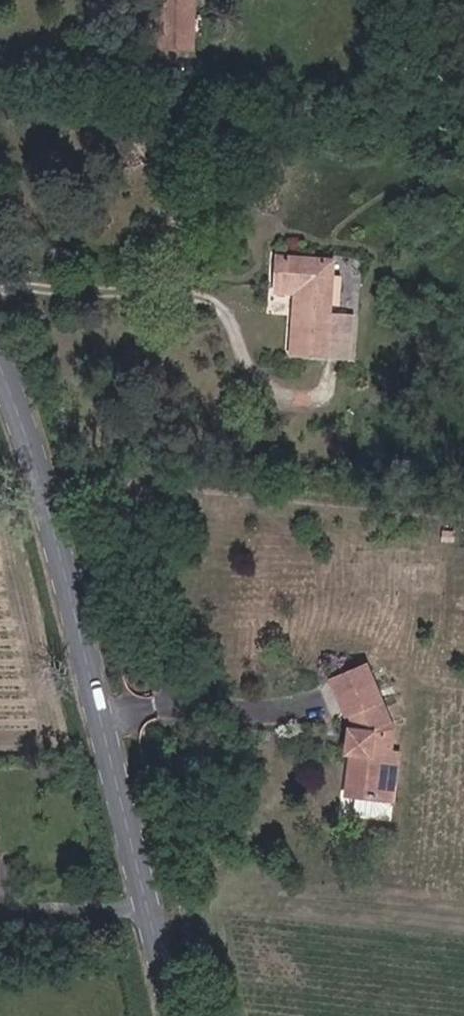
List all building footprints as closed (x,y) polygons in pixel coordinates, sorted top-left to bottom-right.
[(185,50),(189,1),(177,0),(153,0),(149,47),(185,50)] [(308,355),(360,360),(364,312),(340,308),(345,257),(289,250),(285,282),(313,286),(308,355)] [(297,354),(308,355),(313,286),(285,282),(284,292),(303,295),(297,354)] [(395,750),(397,730),(371,665),(336,678),(350,714),(354,713),(360,728),(351,729),(347,750),(356,753),(349,795),(356,797),(353,813),(377,817),(379,805),(394,808),(394,802),(377,800),(381,782),(395,750)] [(394,802),(400,802),(408,753),(395,750),(381,782),(377,800),(394,802)]
